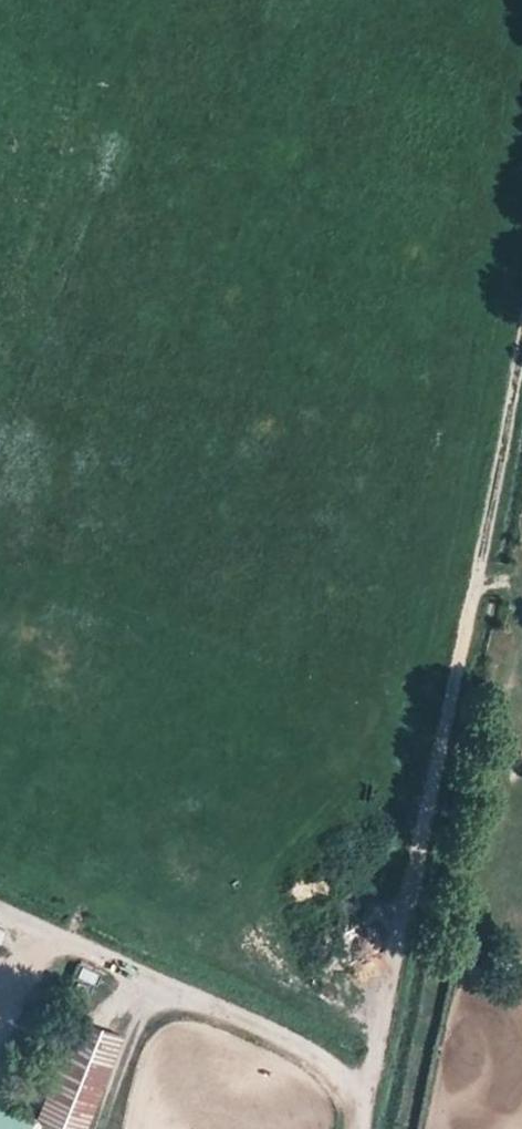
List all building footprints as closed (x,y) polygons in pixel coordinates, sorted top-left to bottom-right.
[(33,1115),(68,1128),(86,1128),(125,1032),(74,1012),(33,1115)] [(49,1123),(0,1103),(0,1128),(47,1128),(49,1123)]
